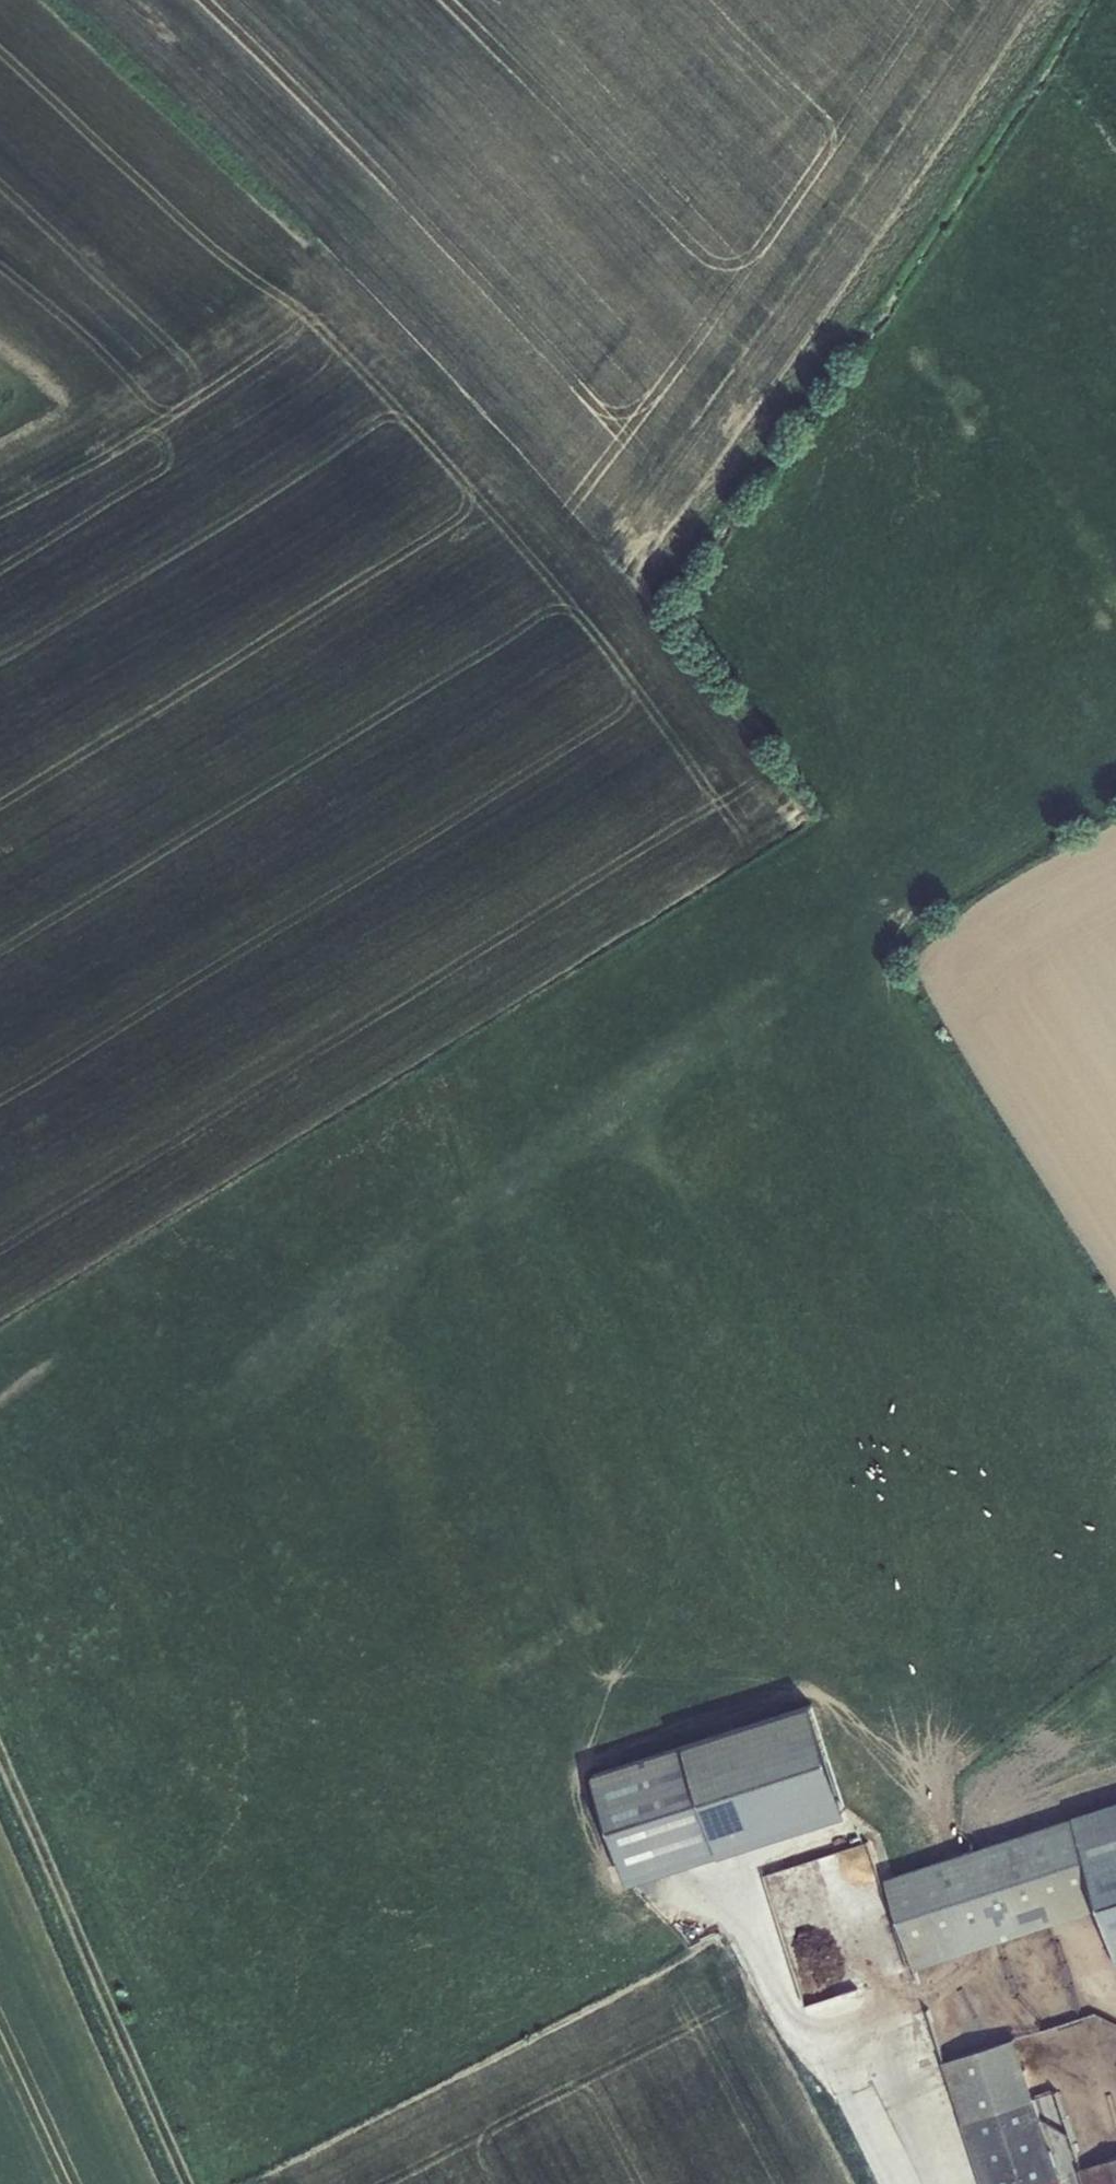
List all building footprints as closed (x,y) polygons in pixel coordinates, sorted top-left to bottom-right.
[(813,1701),(593,1771),(628,1883),(848,1813),(813,1701)] [(885,1876),(915,1968),(1102,1907),(1115,1950),(1115,1801),(885,1876)] [(853,1974),(799,1986),(802,2002),(857,1990),(853,1974)] [(943,2060),(983,2183),(1063,2183),(1060,2175),(1057,2176),(1014,2038),(943,2060)] [(1079,2168),(1084,2183),(1115,2183),(1115,2156),(1079,2168)]
